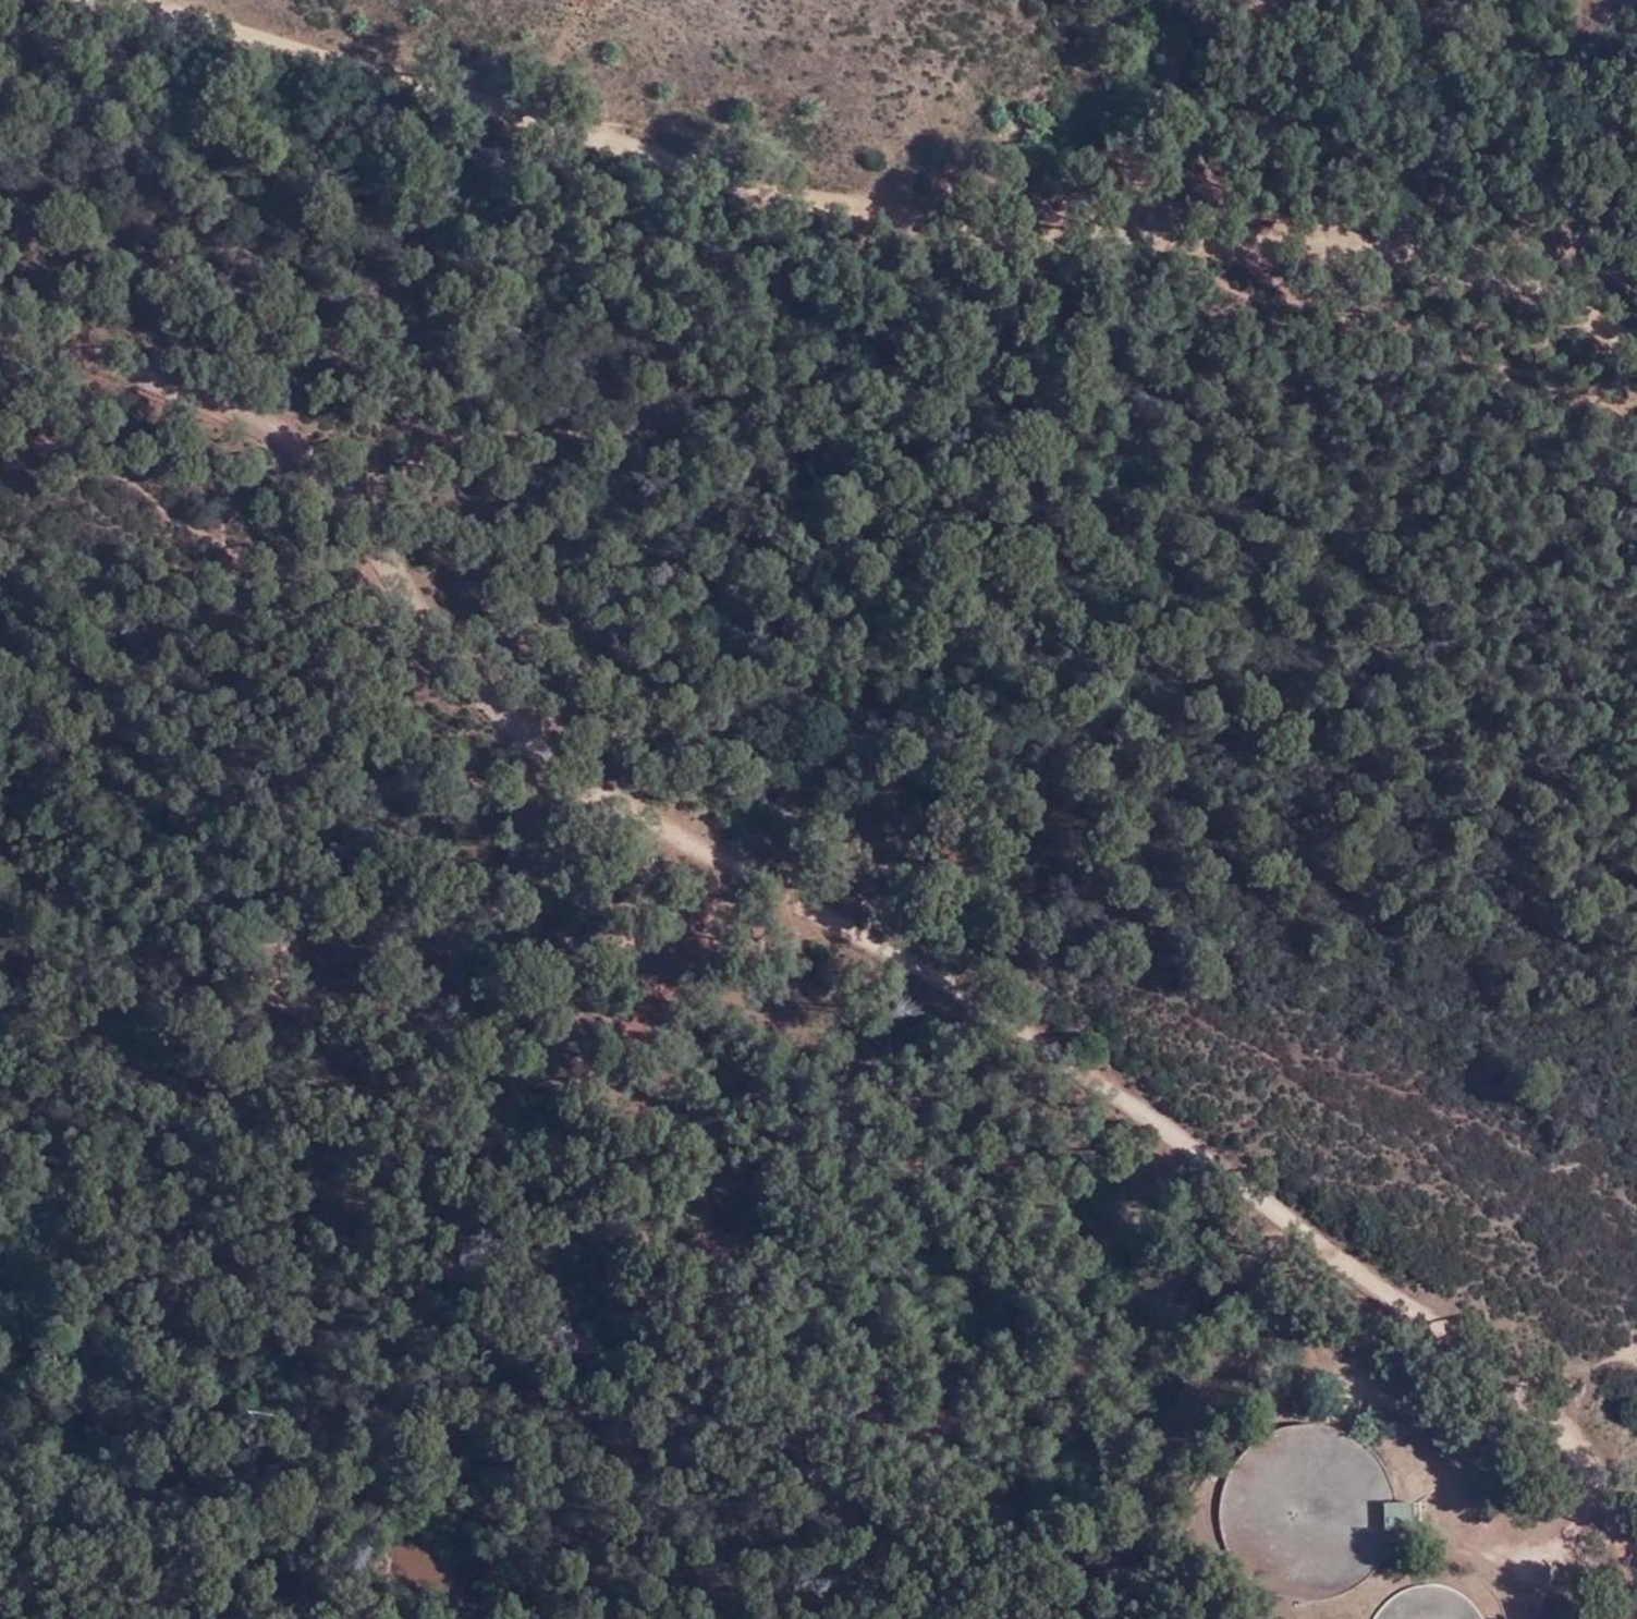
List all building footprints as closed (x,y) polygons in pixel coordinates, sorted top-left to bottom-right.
[(1213,1517),(1215,1525),(1383,1565),(1392,1549),(1396,1532),(1410,1532),(1410,1502),(1398,1501),(1396,1489),(1394,1482),(1390,1475),(1387,1467),(1382,1461),(1378,1453),(1372,1447),(1366,1441),(1358,1436),(1351,1431),(1343,1428),(1335,1425),(1327,1423),(1318,1421),(1310,1421),(1303,1420),(1295,1422),(1286,1423),(1278,1424),(1271,1427),(1263,1430),(1256,1435),(1248,1439),(1242,1446),(1236,1452),(1230,1459),(1225,1467),(1221,1475),(1218,1483),(1216,1492),(1214,1500),(1214,1508),(1213,1517)] [(1381,1568),(1383,1565),(1215,1525),(1221,1547),(1234,1569),(1236,1573),(1240,1576),(1243,1580),(1247,1583),(1252,1586),(1256,1589),(1260,1592),(1265,1594),(1270,1597),(1276,1600),(1281,1601),(1286,1602),(1292,1604),(1298,1604),(1304,1605),(1309,1605),(1316,1604),(1321,1603),(1327,1603),(1333,1601),(1338,1600),(1343,1597),(1349,1595),(1353,1592),(1358,1589),(1363,1586),(1366,1583),(1371,1579),(1374,1576),(1377,1572),(1381,1568)] [(1479,1615),(1476,1610),(1473,1606),(1469,1602),(1465,1598),(1460,1594),(1455,1591),(1450,1588),(1444,1587),(1438,1585),(1433,1585),(1427,1584),(1422,1585),(1417,1585),(1411,1587),(1406,1589),(1400,1591),(1395,1595),(1389,1598),(1384,1603),(1379,1609),(1375,1615),(1373,1618),(1481,1618),(1479,1615)]
